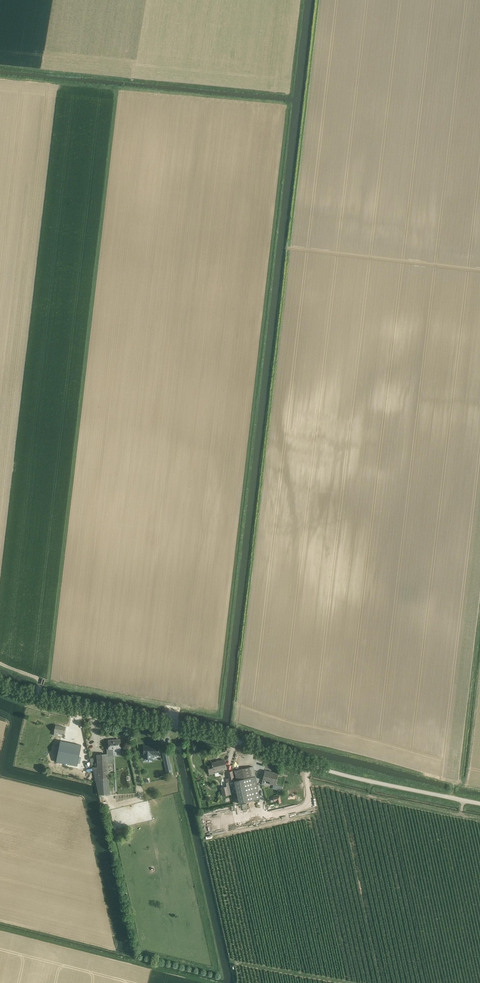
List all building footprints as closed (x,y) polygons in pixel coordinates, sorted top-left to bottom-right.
[(59,733),(64,734),(65,727),(65,728),(60,726),(56,725),(54,732),(55,732),(54,735),(58,736),(59,733)] [(109,742),(109,749),(107,749),(107,754),(97,755),(97,767),(93,767),(99,795),(110,795),(108,760),(114,759),(113,749),(120,749),(120,740),(114,740),(115,742),(109,742)] [(66,743),(61,742),(57,759),(63,760),(63,761),(80,764),(82,758),(85,758),(86,751),(81,750),(82,746),(66,743)] [(157,746),(143,746),(144,751),(144,755),(144,759),(146,759),(146,760),(149,760),(149,759),(151,759),(151,758),(154,758),(154,755),(157,755),(157,751),(157,746)] [(170,764),(169,764),(168,755),(163,756),(165,766),(166,766),(167,770),(168,774),(172,773),(170,764)] [(225,760),(212,763),(213,765),(208,766),(210,774),(215,773),(214,771),(221,769),(221,772),(224,771),(224,768),(227,768),(225,760)] [(237,781),(235,781),(234,781),(239,804),(260,799),(253,767),(235,771),(237,781)] [(230,782),(234,781),(235,781),(232,771),(227,772),(229,778),(225,779),(226,783),(230,782)] [(265,771),(264,776),(263,780),(271,782),(270,784),(275,785),(277,778),(278,774),(272,772),(265,771)] [(227,788),(221,789),(222,797),(232,795),(229,783),(227,784),(227,788)]
